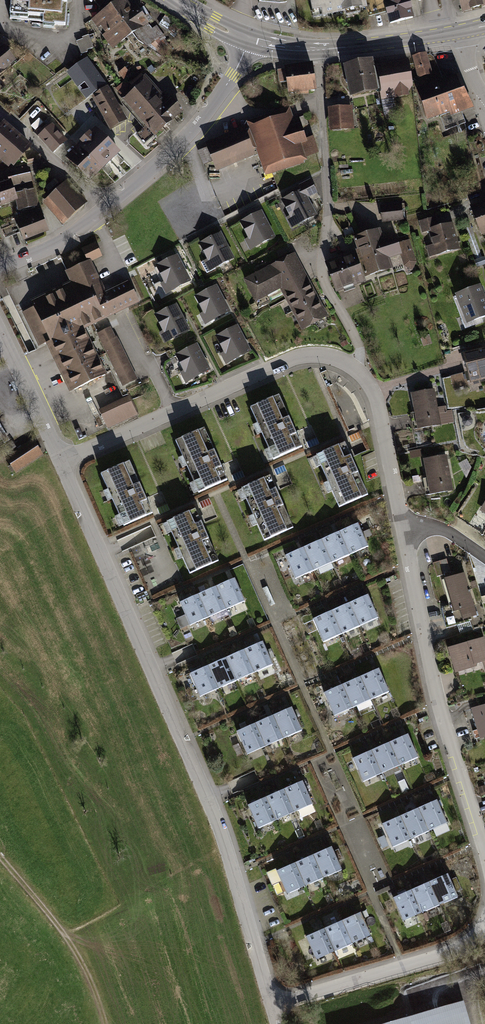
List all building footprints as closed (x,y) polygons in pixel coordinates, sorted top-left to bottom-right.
[(10,19),(64,23),(65,6),(67,6),(67,2),(65,2),(65,0),(11,0),(10,19)] [(114,6),(133,33),(147,22),(152,19),(143,7),(139,10),(135,4),(129,8),(124,0),(123,0),(114,6)] [(313,10),(321,8),(323,15),(365,6),(364,0),(311,0),(313,10)] [(413,17),(408,0),(364,0),(365,6),(367,13),(387,9),(390,23),(413,17)] [(463,12),(484,6),(484,0),(460,0),(463,12)] [(105,13),(124,39),(126,37),(133,33),(114,6),(105,13)] [(105,13),(94,21),(101,30),(103,28),(114,45),(124,39),(105,13)] [(183,31),(165,15),(159,25),(174,39),(180,35),(183,31)] [(133,33),(126,37),(131,44),(138,39),(160,56),(170,46),(165,39),(165,36),(156,25),(152,28),(147,22),(133,33)] [(6,47),(10,41),(1,35),(0,37),(0,43),(6,47)] [(76,41),(81,53),(87,51),(87,50),(93,47),(89,35),(82,37),(83,39),(76,41)] [(0,50),(0,67),(2,69),(13,60),(2,48),(0,50)] [(414,57),(419,76),(430,73),(425,54),(414,57)] [(87,61),(75,70),(92,93),(104,85),(87,61)] [(371,61),(346,66),(352,94),(382,88),(384,98),(382,99),(385,114),(396,111),(393,97),(407,94),(412,85),(409,64),(373,70),(371,61)] [(120,74),(123,78),(129,73),(122,65),(119,68),(122,72),(120,74)] [(312,66),(279,70),(280,82),(288,80),(290,92),(315,88),(312,66)] [(133,85),(145,80),(142,74),(131,79),(133,85)] [(419,91),(428,117),(469,103),(458,77),(419,91)] [(116,89),(122,97),(132,88),(125,81),(116,89)] [(145,82),(135,90),(165,125),(181,111),(171,100),(167,103),(151,84),(148,86),(145,82)] [(106,88),(94,97),(111,125),(123,118),(106,88)] [(144,143),(165,125),(135,90),(125,99),(146,123),(143,125),(146,128),(138,135),(144,143)] [(348,128),(347,109),(332,110),(333,130),(348,128)] [(300,118),(303,126),(309,124),(305,116),(300,118)] [(256,127),(271,171),(300,161),(294,143),(304,139),(300,127),(289,131),(285,117),(256,127)] [(0,128),(0,151),(1,152),(16,136),(3,124),(0,128)] [(39,136),(53,151),(65,140),(52,125),(39,136)] [(84,143),(79,147),(100,168),(117,152),(96,131),(91,135),(89,134),(82,141),(84,143)] [(214,160),(216,166),(254,151),(246,131),(208,147),(209,148),(199,152),(204,164),(214,160)] [(16,136),(1,152),(14,163),(29,147),(16,136)] [(303,140),(308,154),(315,152),(313,146),(316,145),(314,136),(303,140)] [(69,158),(90,178),(100,168),(79,147),(69,158)] [(15,197),(14,194),(17,193),(21,209),(36,206),(28,174),(8,178),(9,183),(0,186),(0,203),(15,197)] [(57,210),(67,221),(83,205),(77,197),(78,196),(66,182),(47,198),(52,203),(51,204),(55,208),(53,210),(55,212),(57,210)] [(302,191),(283,201),(291,216),(292,215),(297,224),(315,215),(302,191)] [(472,208),(482,233),(484,231),(484,203),(472,208)] [(401,204),(381,206),(383,221),(403,219),(401,204)] [(273,237),(260,213),(241,222),(250,238),(251,237),(256,246),(273,237)] [(25,239),(44,231),(41,221),(43,220),(41,214),(19,222),(25,239)] [(453,233),(451,224),(438,228),(435,218),(420,222),(423,232),(430,230),(437,254),(457,248),(455,240),(456,240),(454,232),(453,233)] [(471,226),(464,228),(475,260),(483,257),(471,226)] [(365,236),(376,271),(390,267),(386,256),(399,251),(395,238),(382,242),(378,231),(365,236)] [(232,258),(219,234),(201,244),(209,259),(210,259),(215,267),(232,258)] [(376,271),(365,236),(356,239),(361,254),(358,255),(365,275),(376,271)] [(409,241),(400,244),(407,266),(412,269),(415,261),(409,241)] [(89,261),(101,255),(95,243),(83,249),(89,261)] [(327,266),(331,276),(360,266),(355,253),(343,257),(344,260),(327,266)] [(285,285),(288,292),(307,282),(292,255),(274,265),(285,285)] [(171,290),(189,281),(176,257),(157,266),(165,282),(167,281),(171,290)] [(67,271),(74,285),(92,323),(138,301),(128,281),(102,294),(96,282),(99,281),(89,261),(67,271)] [(274,265),(245,280),(256,300),(267,294),(285,285),(274,265)] [(331,276),(336,290),(365,280),(360,266),(331,276)] [(288,297),(295,310),(316,299),(307,282),(288,292),(286,293),(288,297)] [(81,326),(82,328),(92,323),(74,285),(33,305),(35,307),(29,310),(31,314),(25,317),(37,341),(42,338),(45,343),(51,340),(81,326)] [(286,293),(288,292),(285,285),(267,294),(267,296),(271,302),(268,303),(270,307),(288,297),(286,293)] [(228,311),(215,287),(196,297),(204,312),(206,311),(211,320),(228,311)] [(458,295),(468,323),(484,316),(484,303),(479,287),(458,295)] [(271,302),(267,296),(255,302),(259,308),(268,303),(271,302)] [(325,316),(316,299),(295,310),(304,327),(325,316)] [(175,306),(156,315),(164,331),(166,330),(170,339),(188,330),(175,306)] [(51,340),(58,357),(89,342),(82,328),(81,326),(51,340)] [(236,327),(217,337),(225,352),(227,351),(231,360),(249,351),(236,327)] [(112,332),(100,337),(123,385),(135,380),(112,332)] [(424,346),(431,343),(429,336),(421,339),(424,346)] [(58,357),(66,373),(97,358),(89,342),(58,357)] [(209,370),(196,345),(177,355),(185,371),(186,370),(191,379),(209,370)] [(464,355),(469,377),(479,375),(480,379),(484,377),(484,349),(474,352),(473,349),(468,350),(469,353),(464,355)] [(66,373),(74,389),(105,375),(97,358),(66,373)] [(417,414),(413,415),(415,429),(439,424),(433,390),(413,393),(417,414)] [(279,395),(251,407),(273,459),(302,447),(279,395)] [(103,414),(109,426),(136,413),(131,401),(103,414)] [(470,417),(467,417),(464,418),(463,422),(465,424),(468,425),(471,423),(472,420),(470,417)] [(204,428),(176,441),(199,492),(227,480),(204,428)] [(362,438),(359,432),(349,436),(351,442),(362,438)] [(319,444),(317,438),(306,442),(309,448),(319,444)] [(42,454),(33,441),(8,458),(13,464),(9,466),(12,471),(16,469),(17,471),(42,454)] [(345,443),(316,455),(339,507),(368,494),(345,443)] [(412,458),(422,456),(421,450),(411,452),(412,458)] [(429,480),(425,481),(428,495),(452,490),(445,455),(425,459),(429,480)] [(470,468),(466,460),(460,463),(467,476),(470,468)] [(130,461),(101,474),(124,525),(153,513),(130,461)] [(287,471),(284,465),(274,470),(277,476),(287,471)] [(245,477),(242,471),(232,475),(235,481),(245,477)] [(270,476),(242,488),(265,540),(293,528),(270,476)] [(199,502),(202,509),(212,504),(209,498),(199,502)] [(477,515),(484,520),(484,503),(477,515)] [(167,504),(157,508),(159,514),(170,510),(167,504)] [(477,515),(462,505),(455,517),(483,535),(484,531),(484,520),(477,515)] [(195,509),(167,522),(190,573),(218,561),(195,509)] [(368,546),(358,524),(340,532),(350,554),(368,546)] [(350,554),(340,532),(322,540),(332,562),(350,554)] [(332,562),(322,540),(303,548),(314,570),(332,562)] [(314,570),(303,548),(285,556),(295,578),(314,570)] [(433,563),(437,576),(451,572),(447,559),(433,563)] [(445,579),(452,603),(464,600),(469,617),(476,614),(469,592),(471,591),(470,590),(469,590),(464,573),(445,579)] [(245,601),(235,578),(216,586),(227,609),(245,601)] [(227,609),(216,586),(198,594),(208,617),(227,609)] [(208,617),(198,594),(180,602),(190,625),(208,617)] [(378,618),(368,595),(350,603),(360,626),(378,618)] [(452,603),(442,606),(446,628),(470,621),(469,617),(464,600),(452,603)] [(360,626),(350,603),(331,611),(342,634),(360,626)] [(342,634),(331,611),(313,619),(323,642),(342,634)] [(450,648),(453,657),(452,660),(456,671),(475,666),(477,663),(484,660),(484,663),(484,645),(483,638),(450,648)] [(273,664),(263,641),(244,649),(255,672),(273,664)] [(255,672),(244,649),(226,657),(236,680),(255,672)] [(236,680),(226,657),(208,665),(218,688),(236,680)] [(218,688),(208,665),(190,673),(200,696),(218,688)] [(389,691),(379,668),(361,677),(371,699),(389,691)] [(371,699),(361,677),(342,685),(353,707),(371,699)] [(353,707),(342,685),(324,693),(334,716),(353,707)] [(472,709),(478,729),(473,730),(476,738),(481,736),(481,737),(484,736),(484,705),(472,709)] [(302,730),(292,707),(273,715),(284,738),(302,730)] [(284,738),(273,715),(255,723),(265,746),(284,738)] [(265,746),(255,723),(237,731),(247,754),(265,746)] [(418,757),(408,734),(390,742),(400,765),(418,757)] [(400,765),(390,742),(371,750),(382,773),(400,765)] [(382,773),(371,750),(353,758),(363,781),(382,773)] [(313,804),(302,781),(284,789),(294,812),(313,804)] [(294,812),(284,789),(266,797),(276,820),(294,812)] [(276,820),(266,797),(248,805),(258,828),(276,820)] [(447,822),(437,800),(419,808),(429,831),(447,822)] [(429,831),(419,808),(400,816),(411,839),(429,831)] [(411,839),(400,816),(382,824),(392,847),(411,839)] [(342,869),(332,846),(313,854),(324,877),(342,869)] [(324,877),(313,854),(295,862),(305,885),(324,877)] [(305,885),(295,862),(277,870),(287,893),(305,885)] [(458,896),(448,873),(429,881),(440,904),(458,896)] [(440,904),(429,881),(411,889),(421,912),(440,904)] [(421,912),(411,889),(393,897),(403,920),(421,912)] [(371,935),(361,912),(343,920),(353,943),(371,935)] [(353,943),(343,920),(324,928),(334,951),(353,943)] [(334,951),(324,928),(306,936),(316,959),(334,951)] [(384,1023),(471,1023),(464,1000),(384,1023)]
